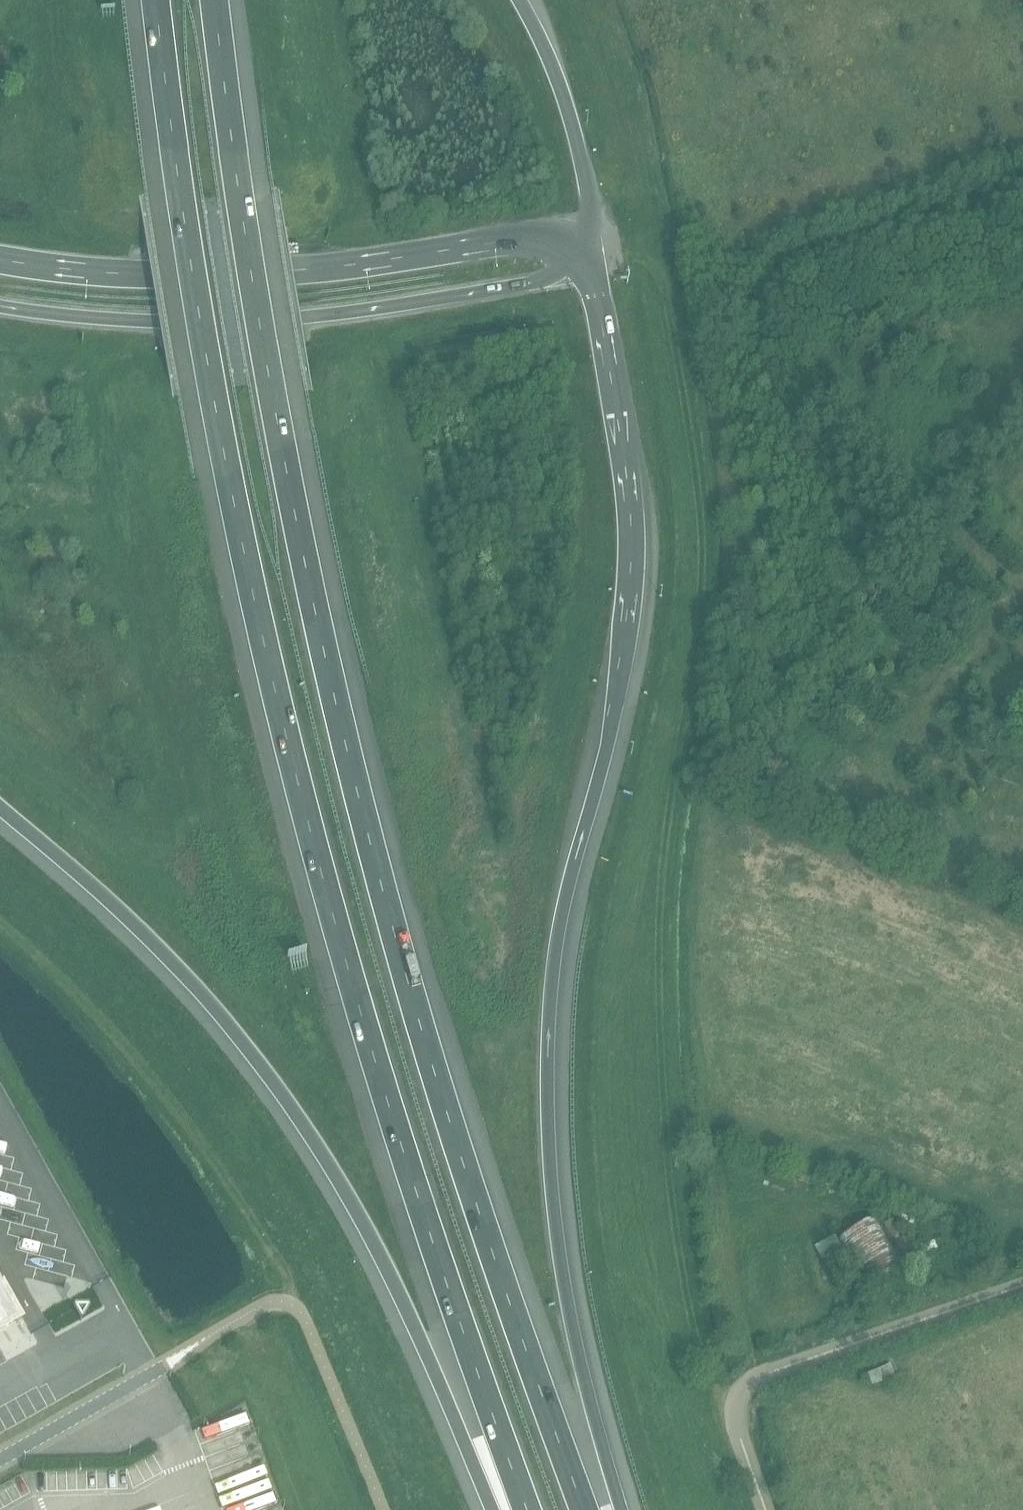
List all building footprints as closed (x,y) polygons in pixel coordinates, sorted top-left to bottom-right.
[(837,1239),(857,1273),(868,1290),(905,1268),(875,1217),(837,1239)] [(17,1269),(36,1306),(41,1303),(51,1322),(96,1299),(72,1253),(54,1262),(62,1278),(53,1283),(46,1269),(36,1274),(30,1262),(17,1269)] [(18,1320),(1,1289),(4,1284),(3,1284),(2,1284),(0,1280),(0,1330),(18,1320)] [(885,1383),(895,1379),(889,1365),(867,1374),(872,1385),(884,1380),(885,1383)]
